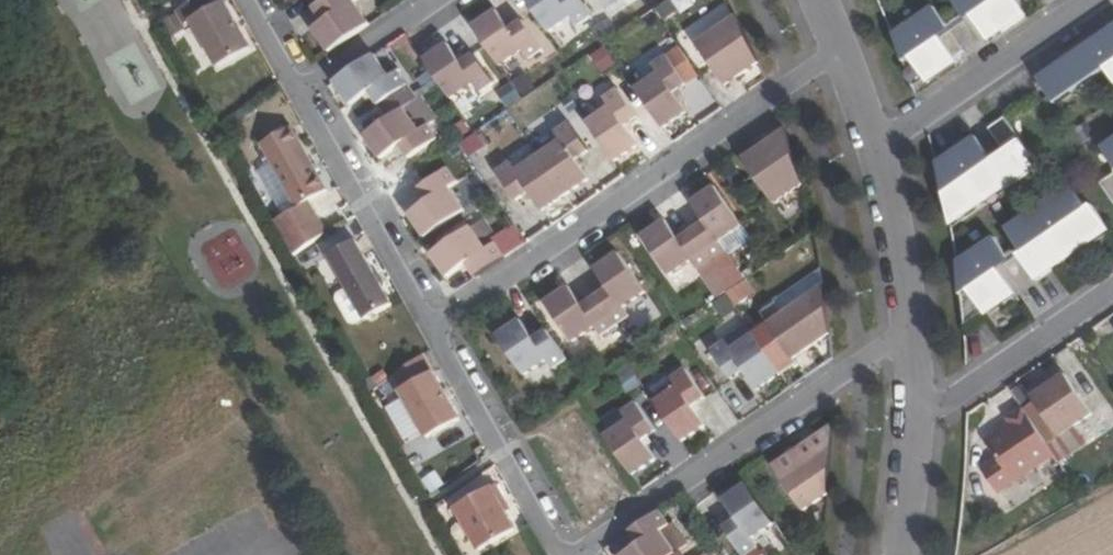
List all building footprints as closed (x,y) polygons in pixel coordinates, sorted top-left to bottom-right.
[(335,54),(375,26),(359,4),(365,0),(336,0),(320,11),(329,25),(320,31),(335,54)] [(552,34),(575,19),(580,28),(594,19),(582,0),(530,0),(552,34)] [(928,81),(958,60),(944,40),(967,24),(974,19),(987,38),(988,40),(999,32),(1003,36),(1029,18),(1017,0),(950,0),(963,19),(950,27),(937,9),(897,37),(905,58),(910,55),(928,81)] [(194,20),(221,67),(253,49),(226,1),(194,20)] [(670,1),(655,10),(666,27),(681,18),(670,1)] [(499,11),(475,28),(503,68),(527,51),(533,59),(547,49),(527,21),(513,31),(499,11)] [(763,58),(743,16),(697,47),(715,74),(728,66),(738,80),(765,62),(763,58)] [(974,19),(967,24),(980,43),(987,38),(974,19)] [(1112,24),(1112,20),(1045,67),(1047,69),(1112,24)] [(1047,69),(1049,72),(1112,29),(1112,24),(1047,69)] [(1049,72),(1040,79),(1042,81),(1054,98),(1070,87),(1073,92),(1107,68),(1112,77),(1112,29),(1049,72)] [(1004,38),(1003,36),(999,32),(988,40),(992,46),(1004,38)] [(449,45),(428,60),(444,84),(455,101),(477,86),(482,95),(495,86),(476,57),(463,66),(449,45)] [(905,58),(917,88),(928,81),(910,55),(905,58)] [(377,56),(338,84),(353,106),(373,92),(382,106),(410,86),(401,73),(393,79),(377,56)] [(638,91),(665,130),(687,115),(673,96),(686,87),(666,59),(654,68),(659,76),(638,91)] [(1070,87),(1054,98),(1059,105),(1075,95),(1073,92),(1070,87)] [(590,125),(616,163),(639,148),(626,128),(640,119),(621,91),(607,100),(613,109),(590,125)] [(369,129),(364,106),(345,110),(350,133),(369,129)] [(408,110),(369,137),(385,160),(404,146),(414,160),(442,140),(432,126),(424,132),(408,110)] [(982,133),(938,164),(953,218),(1001,185),(1004,190),(1040,166),(1006,117),(995,125),(1007,143),(1001,147),(994,151),(982,133)] [(563,143),(542,158),(568,197),(590,182),(577,162),(590,153),(571,125),(558,134),(563,143)] [(989,129),(1001,147),(1007,143),(995,125),(989,129)] [(264,142),(301,207),(330,190),(293,126),(264,142)] [(799,150),(791,127),(746,158),(777,204),(809,182),(807,176),(799,150)] [(481,160),(490,140),(472,131),(463,152),(481,160)] [(568,197),(542,158),(519,173),(514,164),(500,173),(520,201),(533,192),(546,212),(568,197)] [(746,176),(738,164),(727,172),(735,183),(746,176)] [(413,216),(428,238),(468,211),(453,189),(461,183),(452,170),(424,190),(433,203),(413,216)] [(953,218),(955,227),(1006,192),(1004,190),(1001,185),(953,218)] [(708,223),(694,232),(713,261),(727,251),(722,243),(744,227),(717,187),(694,203),(708,223)] [(969,289),(987,314),(1016,294),(1002,274),(1008,270),(1022,260),(1039,284),(1074,259),(1071,255),(1109,228),(1095,208),(1089,212),(1072,189),(1009,234),(1022,252),(1010,260),(997,242),(960,268),(963,293),(969,289)] [(713,261),(694,232),(680,242),(667,222),(644,237),(672,277),(694,262),(700,270),(713,261)] [(470,264),(480,277),(508,258),(498,244),(490,250),(474,227),(434,255),(450,278),(470,264)] [(1109,228),(1071,255),(1074,259),(1076,262),(1112,235),(1112,234),(1109,228)] [(359,239),(333,254),(349,281),(339,287),(338,292),(354,320),(359,322),(369,316),(370,318),(396,303),(359,239)] [(611,289),(599,298),(618,327),(630,317),(625,309),(646,294),(619,254),(597,269),(611,289)] [(734,263),(723,271),(734,287),(745,279),(734,263)] [(1002,274),(1016,294),(1019,298),(1025,294),(1008,270),(1002,274)] [(753,302),(741,284),(733,289),(727,293),(740,311),(753,302)] [(833,307),(830,285),(786,315),(778,304),(763,314),(796,362),(836,336),(836,334),(833,307)] [(618,327),(599,298),(586,308),(573,287),(552,301),(578,342),(599,328),(605,336),(618,327)] [(969,289),(963,293),(967,329),(987,314),(969,289)] [(571,359),(552,330),(539,339),(526,319),(503,334),(530,374),(552,359),(558,367),(571,359)] [(757,337),(749,326),(726,341),(728,344),(734,353),(757,337)] [(734,353),(728,344),(714,354),(733,382),(747,373),(761,393),(784,377),(757,337),(734,353)] [(427,353),(397,374),(405,388),(436,371),(427,353)] [(628,393),(643,383),(631,363),(616,373),(628,393)] [(680,387),(658,403),(685,442),(707,427),(693,407),(707,398),(687,370),(674,379),(680,387)] [(436,371),(405,388),(432,436),(460,420),(436,371)] [(1051,388),(1047,383),(1033,393),(1063,437),(1097,414),(1070,375),(1057,383),(1051,388)] [(1054,379),(1047,383),(1051,388),(1057,383),(1054,379)] [(632,422),(610,436),(637,476),(659,460),(646,441),(659,431),(640,403),(626,412),(632,422)] [(1003,494),(1059,456),(1028,410),(1013,420),(1017,425),(991,443),(1001,456),(984,467),(1003,494)] [(806,512),(833,492),(835,470),(837,443),(838,426),(776,467),(806,512)] [(778,524),(749,485),(728,501),(742,520),(729,530),(748,554),(752,554),(762,548),(756,539),(778,524)] [(461,508),(485,550),(521,531),(505,503),(509,500),(501,486),(461,508)] [(702,503),(717,529),(735,518),(720,492),(702,503)] [(635,530),(644,543),(628,554),(703,554),(679,520),(673,524),(663,509),(635,530)] [(707,554),(713,554),(722,549),(719,545),(707,554)]
